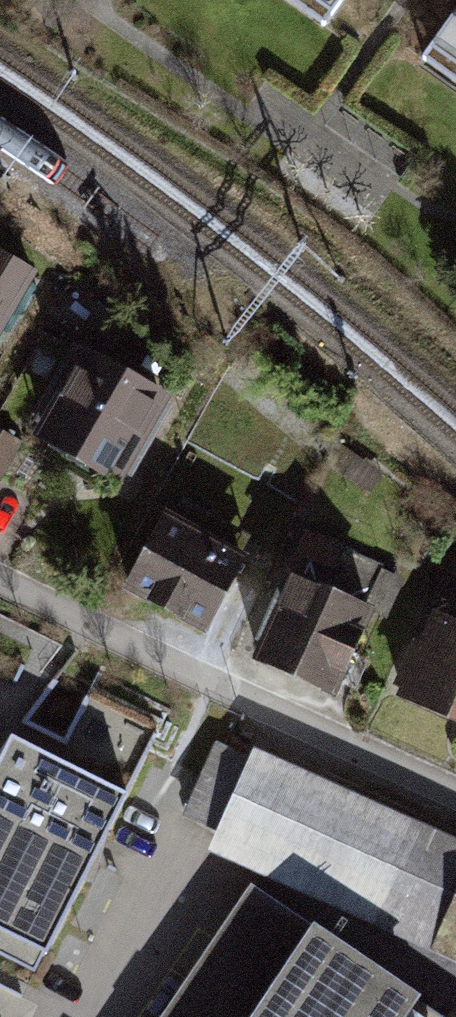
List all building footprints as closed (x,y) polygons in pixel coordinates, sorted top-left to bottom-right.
[(338,34),(362,0),(292,0),(338,34)] [(430,53),(455,71),(455,14),(430,53)] [(42,277),(0,254),(0,354),(42,277)] [(86,351),(39,442),(128,493),(180,401),(86,351)] [(0,430),(0,484),(23,442),(0,430)] [(172,514),(129,599),(217,642),(258,561),(172,514)] [(305,563),(260,668),(345,709),(383,616),(392,618),(405,581),(307,533),(294,558),(305,563)] [(440,601),(455,609),(455,562),(440,601)] [(401,703),(455,727),(455,621),(436,613),(401,703)] [(259,747),(214,846),(455,956),(455,837),(259,747)] [(21,748),(0,791),(0,933),(60,962),(137,803),(21,748)] [(413,997),(419,987),(249,877),(156,1016),(442,1016),(413,997)] [(26,996),(0,987),(0,1016),(19,1016),(26,996)]
